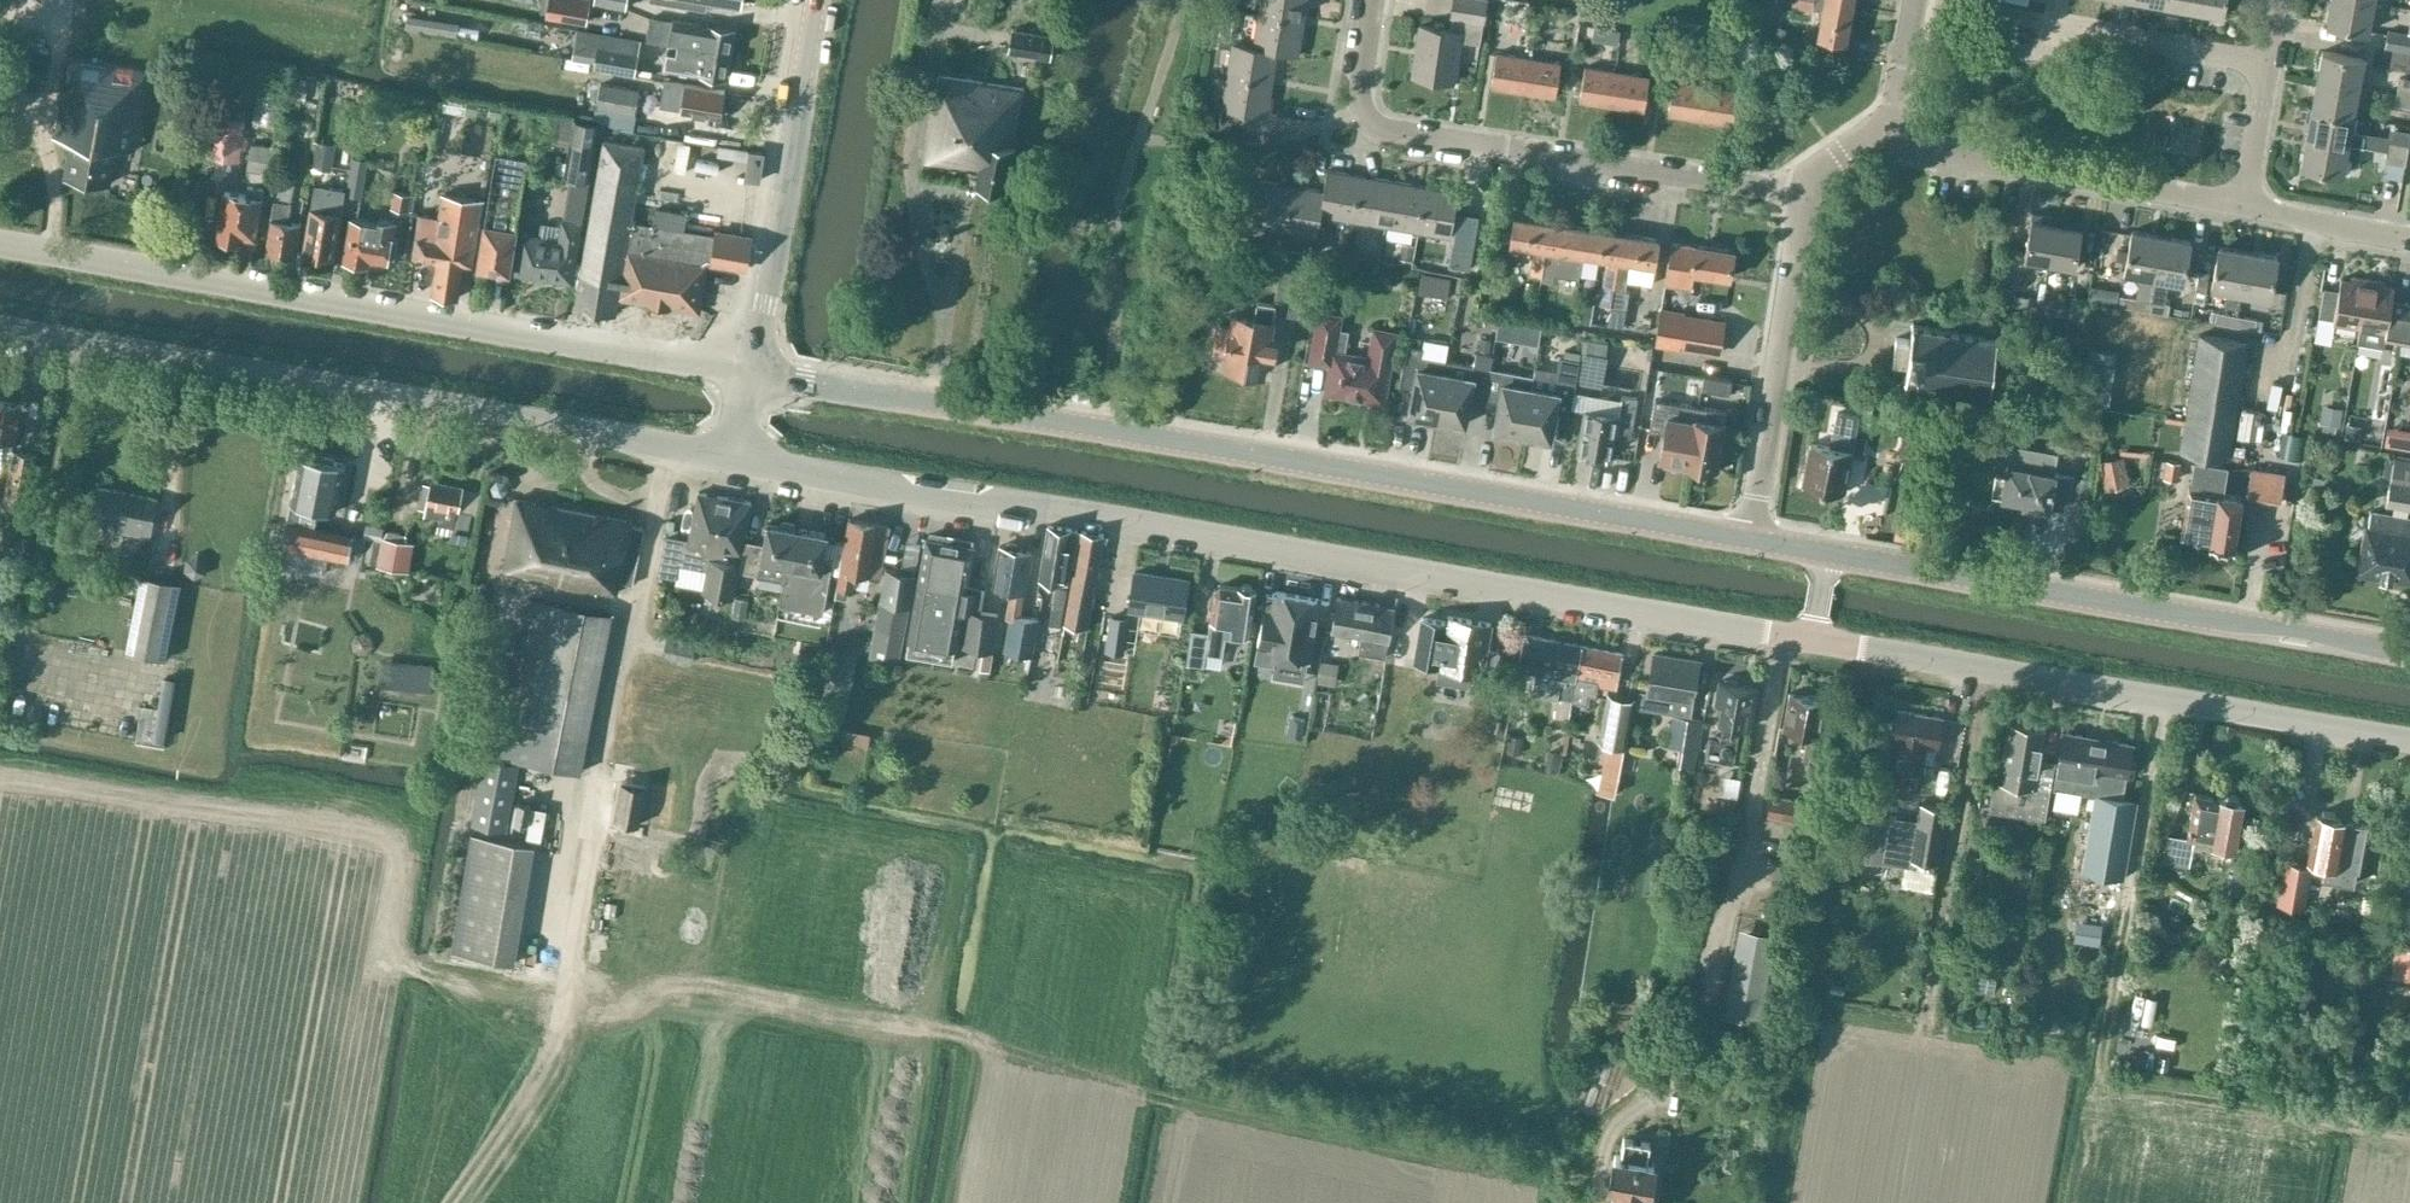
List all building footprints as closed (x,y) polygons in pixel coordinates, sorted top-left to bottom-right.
[(546,17),(587,24),(591,0),(549,0),(546,17)] [(594,3),(627,8),(628,0),(594,0),(594,3)] [(708,1),(740,6),(741,0),(652,0),(707,10),(708,1)] [(1224,7),(1236,9),(1237,0),(1226,0),(1224,7)] [(1306,0),(1259,0),(1257,12),(1303,20),(1306,0)] [(1484,19),(1487,0),(1455,0),(1453,14),(1454,14),(1452,30),(1421,25),(1414,74),(1454,80),(1460,39),(1480,43),(1484,19)] [(1853,6),(1820,0),(1795,0),(1793,7),(1815,12),(1815,11),(1821,13),(1817,37),(1847,43),(1853,6)] [(2195,0),(2164,0),(2163,4),(2193,10),(2195,0)] [(2193,10),(2223,15),(2226,0),(2195,0),(2193,10)] [(2373,4),(2353,0),(2330,0),(2326,25),(2368,33),(2373,4)] [(2011,20),(2031,25),(2035,8),(2015,3),(2011,20)] [(1297,54),(1303,20),(1257,12),(1252,45),(1252,47),(1275,51),(1297,54)] [(1529,32),(1531,18),(1496,12),(1493,26),(1529,32)] [(599,13),(598,23),(631,28),(633,18),(599,13)] [(426,19),(424,30),(456,35),(458,24),(426,19)] [(668,44),(730,54),(734,31),(673,20),(668,44)] [(1222,23),(1220,38),(1231,39),(1233,25),(1222,23)] [(1613,27),(1611,41),(1619,42),(1621,29),(1613,27)] [(578,28),(572,58),(594,62),(600,32),(578,28)] [(1050,58),(1053,35),(1013,28),(1009,52),(1050,58)] [(2385,48),(2409,52),(2409,33),(2388,29),(2385,48)] [(641,39),(600,32),(594,62),(593,67),(634,75),(641,39)] [(1219,39),(1219,45),(1230,47),(1230,41),(1231,39),(1220,38),(1219,39)] [(1252,47),(1252,45),(1230,41),(1230,47),(1225,76),(1270,83),(1275,51),(1252,47)] [(726,77),(730,54),(668,44),(664,67),(726,77)] [(1524,91),(1529,57),(1497,52),(1491,86),(1524,91)] [(2358,89),(2358,87),(2363,60),(2321,52),(2316,81),(2358,89)] [(135,150),(149,70),(69,57),(55,137),(70,139),(64,175),(112,183),(118,148),(135,150)] [(1556,96),(1561,62),(1529,57),(1524,91),(1556,96)] [(1612,104),(1617,71),(1585,66),(1580,99),(1612,104)] [(1749,72),(1735,70),(1734,80),(1747,81),(1749,72)] [(1645,109),(1650,75),(1617,71),(1612,104),(1645,109)] [(1006,184),(1022,86),(938,73),(925,157),(979,166),(977,179),(1006,184)] [(1265,115),(1270,83),(1225,76),(1220,107),(1222,108),(1221,124),(1244,128),(1246,112),(1265,115)] [(1701,118),(1706,84),(1674,79),(1668,113),(1701,118)] [(725,90),(684,83),(665,80),(664,91),(661,106),(680,109),(680,111),(721,118),(725,90)] [(2353,117),(2358,89),(2316,81),(2311,110),(2353,117)] [(635,114),(637,102),(640,89),(601,83),(596,107),(635,114)] [(1733,123),(1738,89),(1706,84),(1701,118),(1733,123)] [(2409,98),(2409,86),(2398,84),(2396,95),(2409,98)] [(640,93),(639,121),(659,122),(660,93),(640,93)] [(2396,95),(2395,104),(2409,107),(2409,98),(2396,95)] [(466,97),(463,112),(477,115),(480,99),(466,97)] [(501,114),(503,103),(491,100),(489,112),(501,114)] [(447,126),(477,134),(481,118),(451,110),(447,126)] [(2350,129),(2353,117),(2311,110),(2306,139),(2359,148),(2360,145),(2363,146),(2364,135),(2361,131),(2350,129)] [(571,128),(572,121),(574,115),(559,111),(556,124),(571,128)] [(216,114),(210,157),(239,162),(245,119),(216,114)] [(569,150),(564,177),(587,181),(597,124),(574,120),(573,128),(569,150)] [(556,124),(552,147),(569,150),(573,128),(571,128),(556,124)] [(641,171),(645,150),(646,146),(603,139),(582,263),(577,262),(573,284),(571,296),(577,297),(576,306),(616,312),(618,298),(699,311),(707,262),(745,268),(750,237),(717,231),(716,236),(684,231),(688,211),(655,206),(652,226),(631,222),(640,171),(641,171)] [(2358,159),(2359,148),(2306,139),(2301,167),(2342,175),(2346,157),(2358,159)] [(2407,157),(2409,145),(2388,141),(2386,153),(2407,157)] [(278,170),(282,147),(250,142),(245,179),(276,185),(279,170),(278,170)] [(318,142),(314,166),(330,169),(334,144),(318,142)] [(689,164),(689,151),(656,150),(655,163),(689,164)] [(763,153),(754,152),(750,151),(746,178),(760,180),(763,153)] [(525,181),(527,181),(530,158),(496,153),(478,266),(509,271),(524,180),(525,181)] [(2405,166),(2407,157),(2386,153),(2384,162),(2405,166)] [(352,158),(346,194),(362,196),(368,160),(352,158)] [(292,203),(295,182),(287,181),(289,172),(279,170),(276,185),(274,199),(271,218),(270,218),(265,249),(296,254),(301,223),(289,221),(292,203)] [(1353,219),(1360,177),(1325,171),(1321,191),(1323,192),(1320,214),(1353,219)] [(1385,225),(1392,182),(1360,177),(1353,219),(1385,225)] [(1282,229),(1290,186),(1258,181),(1251,223),(1282,229)] [(1417,230),(1424,187),(1392,182),(1385,225),(1417,230)] [(264,196),(263,196),(264,187),(248,184),(246,193),(225,190),(217,237),(240,241),(241,237),(257,240),(264,196)] [(302,251),(335,256),(346,193),(346,192),(345,192),(313,186),(302,251)] [(1323,192),(1321,191),(1290,186),(1282,229),(1316,234),(1320,214),(1323,192)] [(1449,235),(1456,193),(1424,187),(1417,230),(1449,235)] [(409,210),(412,195),(397,192),(394,208),(409,210)] [(473,266),(484,198),(442,193),(439,216),(420,213),(417,235),(416,235),(413,257),(436,260),(432,293),(459,297),(464,265),(473,266)] [(2049,263),(2057,216),(2031,211),(2024,258),(2036,261),(2049,263)] [(1458,212),(1449,266),(1470,269),(1479,216),(1458,212)] [(1551,221),(1550,221),(1514,215),(1510,242),(1538,246),(1537,252),(1534,251),(1531,272),(1542,274),(1551,221)] [(2075,268),(2082,227),(2083,221),(2057,216),(2049,263),(2075,268)] [(368,258),(389,262),(390,256),(395,257),(399,236),(396,235),(398,221),(378,217),(378,221),(352,217),(345,258),(346,258),(350,265),(360,267),(367,262),(367,263),(368,258)] [(522,232),(516,274),(572,283),(579,242),(582,223),(563,219),(561,227),(543,224),(541,236),(522,232)] [(1551,221),(1542,274),(1578,280),(1583,254),(1587,227),(1551,221)] [(1587,227),(1583,254),(1611,258),(1610,264),(1607,263),(1603,284),(1600,304),(1611,306),(1614,286),(1623,233),(1587,227)] [(2148,311),(2161,236),(2132,231),(2125,273),(2139,275),(2135,297),(2120,294),(2118,306),(2148,311)] [(1623,233),(1614,286),(1626,288),(1627,281),(1652,285),(1656,266),(1660,239),(1623,233)] [(2183,283),(2190,241),(2161,236),(2148,311),(2168,315),(2170,304),(2164,302),(2168,280),(2183,283)] [(1382,239),(1372,237),(1369,252),(1380,253),(1382,239)] [(1415,244),(1404,243),(1401,257),(1412,259),(1415,244)] [(1673,243),(1666,286),(1690,290),(1693,271),(1731,277),(1735,251),(1697,245),(1696,247),(1673,243)] [(2119,272),(2123,248),(2101,244),(2097,268),(2119,272)] [(2010,246),(2006,268),(2015,269),(2019,248),(2010,246)] [(2240,293),(2248,252),(2219,247),(2212,288),(2227,291),(2224,305),(2238,307),(2240,293)] [(2269,299),(2277,257),(2248,252),(2240,293),(2269,299)] [(2193,253),(2190,269),(2200,270),(2203,255),(2193,253)] [(2024,258),(2022,266),(2034,268),(2036,261),(2024,258)] [(1299,316),(1307,274),(1281,269),(1275,303),(1258,300),(1255,318),(1234,314),(1232,325),(1221,323),(1216,351),(1227,353),(1225,365),(1264,371),(1266,356),(1273,357),(1276,338),(1270,337),(1274,312),(1299,316)] [(1421,286),(1420,291),(1449,296),(1452,276),(1437,274),(1423,271),(1421,286)] [(2368,279),(2367,279),(2350,276),(2350,280),(2340,279),(2338,291),(2323,288),(2318,318),(2333,320),(2332,322),(2359,327),(2360,327),(2368,279)] [(2198,277),(2195,291),(2196,292),(2205,293),(2206,293),(2209,279),(2198,277)] [(2400,341),(2406,303),(2392,300),(2394,288),(2384,286),(2384,282),(2368,279),(2360,327),(2359,327),(2357,342),(2384,347),(2385,338),(2400,341)] [(2091,285),(2089,299),(2102,301),(2105,287),(2091,285)] [(2043,299),(2028,296),(2016,294),(2010,287),(2001,286),(1998,304),(2026,309),(2041,311),(2043,299)] [(1324,309),(1335,306),(1331,290),(1320,292),(1324,309)] [(2196,292),(2194,302),(2203,304),(2205,293),(2196,292)] [(2067,303),(2057,302),(2043,299),(2041,311),(2056,314),(2066,315),(2067,303)] [(2072,299),(2069,316),(2085,319),(2088,302),(2072,299)] [(1583,302),(1580,322),(1591,323),(1594,304),(1583,302)] [(2406,303),(2400,341),(2409,342),(2409,303),(2406,303)] [(1611,306),(1608,325),(1625,328),(1628,309),(1611,306)] [(1364,398),(1384,401),(1396,333),(1376,329),(1371,358),(1344,353),(1348,331),(1339,329),(1342,315),(1320,311),(1311,361),(1332,365),(1327,391),(1347,395),(1349,398),(1360,400),(1364,398)] [(2234,327),(2236,315),(2217,312),(2214,323),(2234,327)] [(1660,313),(1655,343),(1680,347),(1718,354),(1723,322),(1684,316),(1660,313)] [(2236,315),(2234,327),(2255,330),(2256,324),(2257,319),(2236,315)] [(1538,344),(1542,325),(1500,317),(1496,336),(1538,344)] [(1925,326),(1914,324),(1912,322),(1910,324),(1912,326),(1910,339),(1896,338),(1893,359),(1908,362),(1906,374),(1904,376),(1906,379),(1909,377),(1920,378),(1919,381),(1922,381),(1923,378),(1933,380),(1933,383),(1936,383),(1936,380),(1947,382),(1947,384),(1949,385),(1949,382),(1961,384),(1961,387),(1964,387),(1964,384),(1976,386),(1975,389),(1978,389),(1978,386),(1987,388),(1990,391),(1994,388),(1992,385),(1994,372),(1996,372),(1997,369),(1994,368),(1995,356),(1998,357),(1999,354),(1996,353),(1998,340),(2001,337),(1998,334),(1994,336),(1986,335),(1986,332),(1983,332),(1983,335),(1971,333),(1971,330),(1968,330),(1968,333),(1956,331),(1957,328),(1954,328),(1954,330),(1943,329),(1943,326),(1940,326),(1940,328),(1929,326),(1929,324),(1926,323),(1925,326)] [(2228,460),(2246,342),(2199,335),(2181,452),(2228,460)] [(2321,335),(2317,360),(2330,362),(2334,338),(2321,335)] [(1480,348),(1491,350),(1493,340),(1482,338),(1480,348)] [(1608,343),(1588,340),(1584,362),(1604,366),(1608,343)] [(1501,341),(1500,359),(1517,359),(1517,342),(1501,341)] [(1446,372),(1448,360),(1422,355),(1423,347),(1407,344),(1400,384),(1412,386),(1414,390),(1410,413),(1419,415),(1423,422),(1437,424),(1446,372)] [(2091,349),(2088,372),(2114,376),(2117,353),(2091,349)] [(1475,365),(1448,360),(1446,372),(1437,424),(1451,427),(1458,422),(1466,423),(1470,400),(1473,397),(1485,399),(1491,369),(1493,355),(1477,352),(1475,365)] [(1571,414),(1576,384),(1580,359),(1559,356),(1556,370),(1535,366),(1533,376),(1522,439),(1536,442),(1543,437),(1551,438),(1555,415),(1558,412),(1571,414)] [(1507,372),(1491,369),(1485,399),(1497,401),(1499,405),(1495,428),(1504,430),(1509,437),(1522,439),(1533,376),(1507,372)] [(1731,380),(1704,375),(1702,388),(1729,393),(1731,380)] [(1612,455),(1616,435),(1631,437),(1638,398),(1623,396),(1619,415),(1585,410),(1578,450),(1612,455)] [(1699,407),(1655,399),(1650,427),(1665,430),(1660,456),(1665,457),(1664,464),(1688,468),(1699,407)] [(3,474),(7,471),(9,471),(13,451),(14,441),(20,405),(0,401),(0,473),(3,474)] [(1727,411),(1699,407),(1688,468),(1689,461),(1717,466),(1727,411)] [(2321,428),(2338,429),(2338,412),(2321,411),(2321,428)] [(1845,493),(1859,417),(1838,413),(1831,446),(1811,443),(1803,485),(1845,493)] [(1476,418),(1473,449),(1491,451),(1494,420),(1476,418)] [(2346,422),(2343,437),(2358,441),(2361,425),(2346,422)] [(2383,446),(2401,450),(2403,438),(2398,430),(2387,428),(2383,446)] [(1961,433),(1959,437),(1960,441),(1963,444),(1967,445),(1970,443),(1972,439),(1972,435),(1969,432),(1965,431),(1961,433)] [(2069,475),(2054,472),(2058,452),(2012,444),(2008,464),(2006,476),(1997,474),(1993,494),(2023,500),(2023,503),(2062,509),(2069,475)] [(29,502),(36,454),(13,451),(5,499),(29,502)] [(287,520),(281,548),(348,562),(353,534),(315,526),(318,508),(336,511),(346,464),(299,454),(290,502),(287,520)] [(2098,460),(2105,490),(2130,484),(2123,454),(2098,460)] [(2386,505),(2409,509),(2409,460),(2394,458),(2386,505)] [(2242,496),(2223,493),(2228,465),(2194,459),(2190,487),(2182,536),(2210,540),(2210,542),(2212,542),(2217,548),(2227,549),(2232,545),(2234,545),(2242,496)] [(2168,461),(2164,478),(2179,481),(2182,463),(2168,461)] [(2280,503),(2281,498),(2285,473),(2251,468),(2246,498),(2280,503)] [(2316,476),(2313,486),(2324,489),(2327,479),(2316,476)] [(493,493),(501,495),(508,489),(505,481),(496,479),(491,485),(493,493)] [(462,487),(433,482),(432,481),(427,505),(426,505),(424,515),(440,518),(438,524),(453,527),(452,534),(466,537),(470,519),(456,516),(462,487)] [(120,532),(128,494),(99,488),(91,526),(120,532)] [(737,584),(738,584),(745,540),(746,540),(751,502),(698,492),(688,543),(664,538),(657,574),(677,578),(679,565),(706,570),(702,591),(735,597),(737,584)] [(120,532),(149,537),(156,499),(128,494),(120,532)] [(632,524),(633,522),(517,498),(503,575),(596,593),(597,590),(618,594),(621,582),(633,585),(645,529),(643,526),(632,524)] [(2370,512),(2368,526),(2365,525),(2357,573),(2409,581),(2409,518),(2370,512)] [(745,540),(740,571),(759,575),(784,579),(784,578),(787,579),(789,566),(790,566),(797,527),(794,522),(784,520),(779,523),(767,521),(763,544),(746,540),(745,540)] [(881,578),(890,527),(848,520),(844,543),(839,573),(837,587),(835,597),(847,599),(849,589),(853,589),(856,573),(881,578)] [(1897,521),(1894,537),(1908,540),(1911,524),(1897,521)] [(1076,530),(1058,527),(1047,525),(1042,557),(1038,579),(1068,584),(1071,568),(1074,568),(1074,564),(1070,564),(1076,530)] [(825,557),(827,540),(829,533),(797,527),(790,566),(789,566),(787,579),(784,578),(784,579),(779,604),(824,612),(833,559),(825,557)] [(1104,535),(1092,533),(1076,530),(1070,564),(1074,564),(1074,568),(1063,623),(1087,628),(1104,535)] [(974,546),(973,546),(972,546),(972,543),(959,541),(959,540),(943,537),(943,538),(930,535),(930,538),(927,538),(919,582),(917,582),(903,653),(953,662),(957,644),(962,645),(962,647),(983,650),(980,669),(990,670),(993,651),(994,651),(998,613),(983,611),(985,592),(967,589),(974,546)] [(401,570),(409,571),(414,542),(382,536),(378,566),(401,570)] [(833,559),(831,572),(839,573),(844,543),(827,540),(825,557),(833,559)] [(1020,615),(1030,552),(1017,550),(1016,544),(1008,543),(1005,547),(1000,547),(993,588),(1010,590),(1005,618),(1009,619),(1003,650),(1033,655),(1040,618),(1020,615)] [(186,559),(185,569),(194,576),(203,571),(205,561),(196,555),(186,559)] [(880,599),(869,656),(899,662),(906,629),(910,606),(916,574),(886,569),(880,600),(880,599)] [(1134,571),(1127,618),(1129,618),(1141,620),(1142,612),(1183,618),(1188,579),(1134,571)] [(181,582),(161,578),(141,575),(126,651),(166,659),(181,582)] [(1252,586),(1243,585),(1240,588),(1239,588),(1221,585),(1215,589),(1208,632),(1192,630),(1187,663),(1204,666),(1207,652),(1223,654),(1226,636),(1232,637),(1233,632),(1249,635),(1256,590),(1254,590),(1252,586)] [(1056,587),(1053,607),(1064,609),(1067,588),(1056,587)] [(1276,592),(1275,596),(1267,594),(1255,662),(1274,665),(1276,655),(1309,660),(1319,599),(1303,596),(1302,599),(1298,599),(1299,595),(1276,592)] [(613,613),(585,608),(531,597),(500,757),(581,772),(613,613)] [(747,600),(735,597),(731,616),(743,619),(747,600)] [(1384,640),(1386,641),(1392,608),(1338,598),(1332,632),(1362,636),(1359,653),(1382,657),(1384,640)] [(1129,618),(1120,616),(1110,615),(1105,651),(1124,654),(1129,618)] [(1500,652),(1487,649),(1492,624),(1448,616),(1447,621),(1447,622),(1440,667),(1483,676),(1495,678),(1500,652)] [(1422,617),(1415,661),(1420,662),(1440,665),(1447,622),(1427,618),(1422,617)] [(1582,647),(1567,644),(1524,635),(1517,670),(1536,674),(1535,682),(1538,687),(1559,691),(1554,716),(1569,719),(1572,700),(1582,647)] [(696,647),(667,641),(664,656),(693,662),(696,647)] [(829,720),(844,723),(859,652),(832,646),(819,707),(830,710),(829,720)] [(1617,689),(1623,654),(1582,647),(1572,700),(1588,703),(1590,684),(1617,689)] [(1694,702),(1692,701),(1699,661),(1654,653),(1647,691),(1640,690),(1637,708),(1644,709),(1651,710),(1651,709),(1691,715),(1694,702)] [(1336,663),(1321,660),(1318,681),(1332,683),(1336,663)] [(164,678),(154,738),(165,740),(176,680),(164,678)] [(1738,685),(1738,683),(1738,681),(1723,678),(1723,682),(1719,681),(1715,704),(1720,705),(1717,722),(1723,723),(1720,739),(1709,737),(1705,759),(1734,764),(1741,726),(1750,727),(1757,688),(1738,685)] [(1636,698),(1622,695),(1607,692),(1598,740),(1627,746),(1636,698)] [(1825,699),(1808,696),(1789,693),(1783,729),(1806,733),(1802,758),(1814,761),(1825,699)] [(119,708),(145,710),(146,700),(120,698),(119,708)] [(1927,747),(1937,749),(1942,718),(1899,711),(1893,742),(1894,743),(1888,784),(1920,789),(1927,747)] [(1685,749),(1682,766),(1696,768),(1704,721),(1672,715),(1667,746),(1685,749)] [(1290,717),(1287,735),(1302,737),(1305,720),(1290,717)] [(2055,761),(2040,759),(2045,729),(2009,723),(1999,779),(1993,778),(1988,810),(2045,819),(2051,788),(2055,761)] [(843,729),(841,740),(869,745),(871,734),(843,729)] [(2132,744),(2063,733),(2054,787),(2094,794),(2082,870),(2124,878),(2137,801),(2123,798),(2132,744)] [(1510,734),(1507,752),(1519,754),(1521,741),(1517,735),(1510,734)] [(1605,743),(1601,764),(1618,768),(1622,747),(1605,743)] [(1560,752),(1549,750),(1545,768),(1556,771),(1560,752)] [(520,763),(502,760),(484,756),(471,824),(507,830),(520,763)] [(616,819),(640,821),(644,783),(620,780),(616,819)] [(1807,822),(1808,812),(1810,802),(1769,794),(1766,815),(1807,822)] [(2233,854),(2235,848),(2242,802),(2239,801),(2236,797),(2228,796),(2225,798),(2219,797),(2219,798),(2195,794),(2188,837),(2166,833),(2156,831),(2149,868),(2150,869),(2149,875),(2166,878),(2167,869),(2162,868),(2163,862),(2189,866),(2193,847),(2233,854)] [(514,821),(527,823),(531,803),(518,801),(514,821)] [(1725,801),(1722,816),(1733,818),(1736,803),(1725,801)] [(1948,807),(1934,804),(1920,802),(1917,820),(1889,815),(1861,810),(1853,859),(1881,863),(1911,868),(1909,882),(1934,886),(1936,872),(1937,872),(1948,807)] [(1335,811),(1323,811),(1324,832),(1336,832),(1335,811)] [(2350,820),(2336,818),(2334,813),(2323,811),(2320,815),(2317,814),(2308,862),(2326,865),(2323,879),(2353,884),(2356,869),(2358,869),(2366,825),(2350,821),(2350,820)] [(514,962),(534,845),(471,834),(452,950),(514,962)] [(2278,902),(2296,906),(2305,907),(2313,865),(2286,860),(2285,868),(2278,902)] [(2141,903),(2140,915),(2151,916),(2152,904),(2141,903)] [(2077,921),(2074,941),(2100,945),(2103,924),(2077,921)] [(1373,925),(1371,939),(1391,942),(1393,928),(1373,925)] [(1724,1016),(1758,1022),(1772,943),(1739,937),(1724,1016)] [(2396,947),(2391,977),(2409,979),(2409,949),(2396,947)] [(2157,1069),(2167,1071),(2169,1057),(2159,1056),(2157,1069)] [(1648,1159),(1650,1142),(1624,1137),(1621,1154),(1613,1152),(1606,1185),(1613,1186),(1610,1202),(1643,1202),(1645,1192),(1652,1193),(1657,1160),(1648,1159)]
